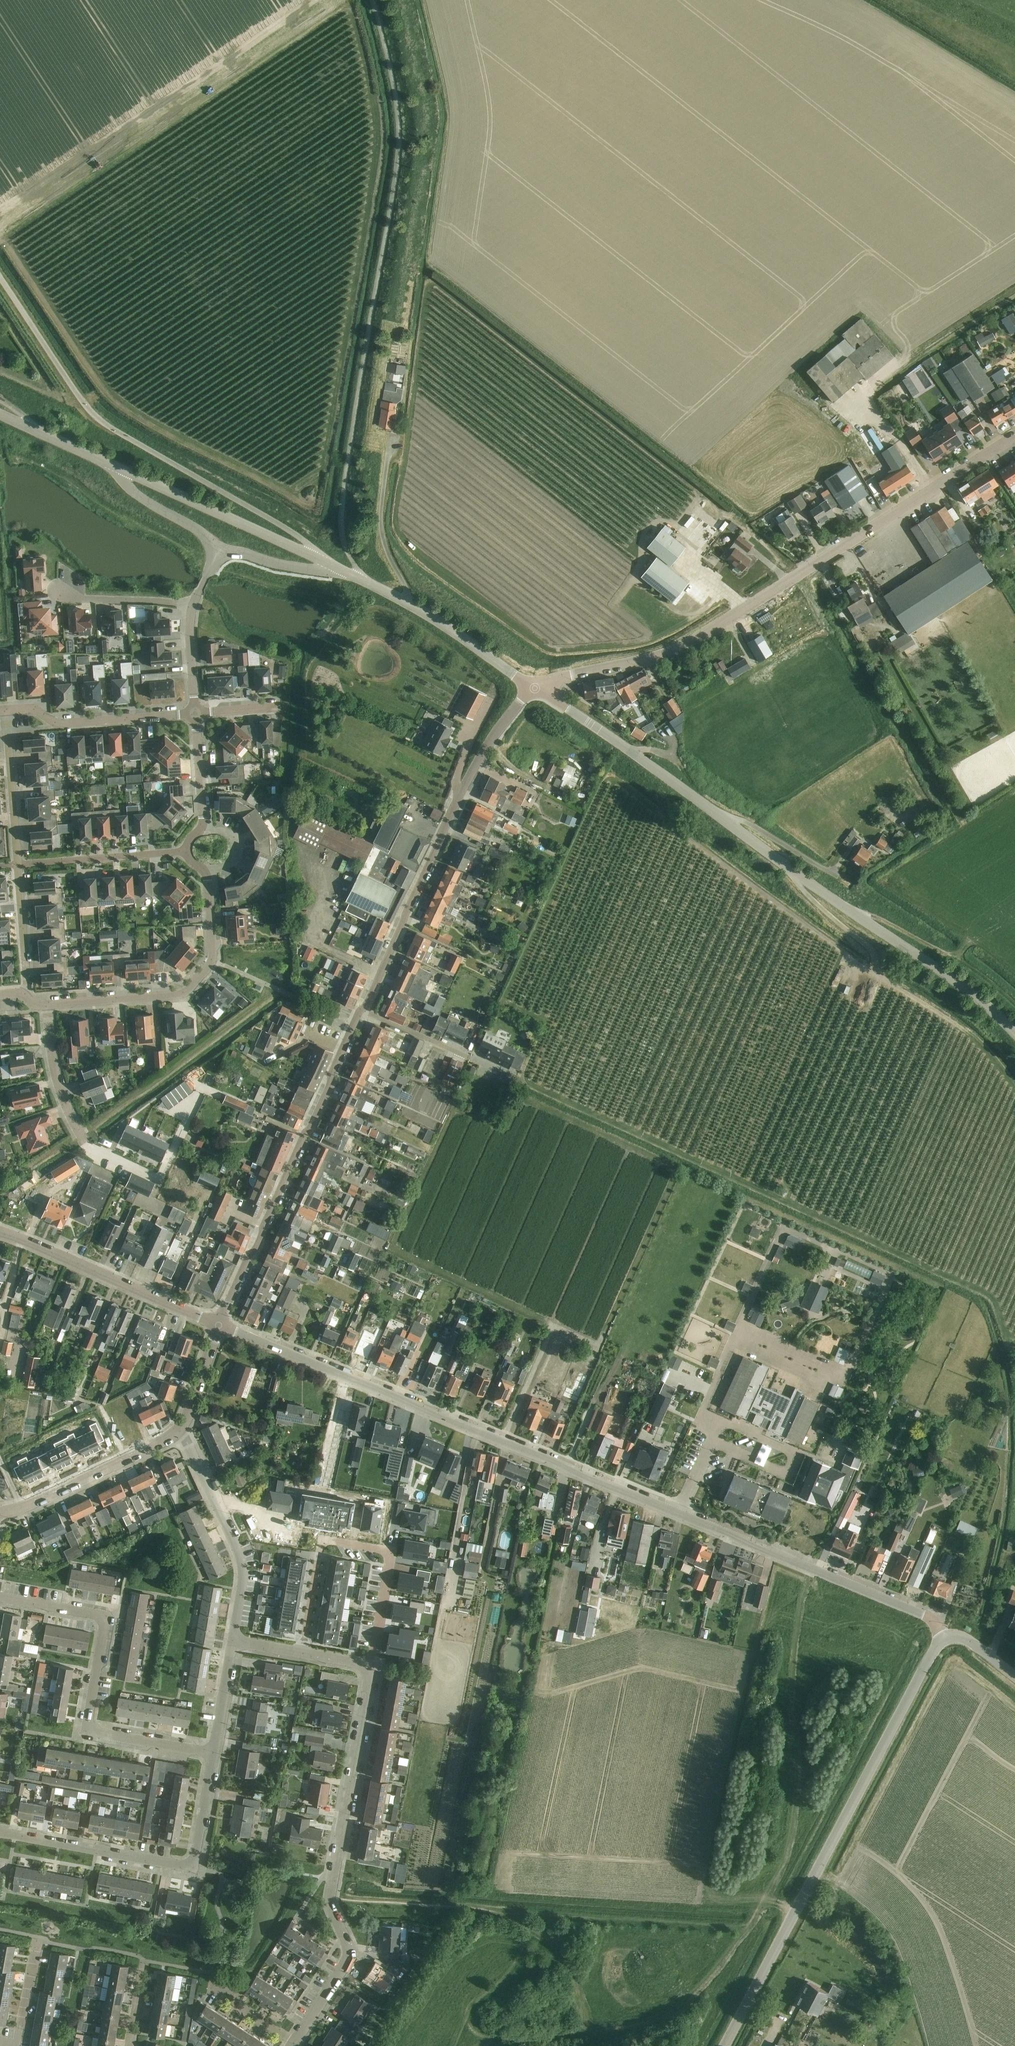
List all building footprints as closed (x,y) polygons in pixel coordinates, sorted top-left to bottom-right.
[(863,375),(867,379),(894,356),(862,317),(841,335),(844,339),(806,371),(832,402),(863,375)] [(997,385),(1014,373),(1014,371),(998,345),(979,358),(997,385)] [(940,353),(945,363),(956,358),(951,349),(940,353)] [(951,367),(969,395),(973,401),(993,387),(972,354),(951,367)] [(969,395),(951,367),(943,373),(961,400),(969,395)] [(936,381),(938,390),(945,389),(943,380),(936,381)] [(902,384),(896,389),(902,398),(908,394),(902,384)] [(384,390),(382,401),(381,410),(382,410),(380,425),(392,427),(395,403),(401,398),(402,389),(396,388),(396,392),(384,390)] [(997,406),(1005,419),(1014,413),(1014,406),(1011,399),(1010,399),(1009,396),(1007,398),(1006,398),(1007,400),(997,406)] [(939,430),(936,433),(948,451),(961,442),(955,433),(963,427),(949,405),(940,411),(949,424),(944,427),(946,429),(940,432),(939,430)] [(989,415),(994,425),(995,425),(996,424),(1005,419),(997,406),(987,411),(989,415)] [(973,435),(984,427),(975,415),(972,411),(967,415),(962,409),(957,413),(973,435)] [(914,428),(905,434),(906,435),(919,456),(928,450),(934,460),(943,454),(947,451),(948,452),(948,451),(936,433),(932,435),(933,437),(928,440),(927,438),(923,441),(914,428)] [(891,474),(878,483),(886,495),(914,477),(902,459),(893,444),(881,452),(891,468),(888,470),(891,474)] [(844,509),(868,493),(849,464),(824,480),(844,509)] [(1009,487),(1014,483),(1014,476),(1008,465),(999,471),(1009,487)] [(958,489),(967,505),(974,501),(977,506),(982,503),(979,497),(998,485),(988,470),(958,489)] [(835,515),(831,509),(837,505),(830,493),(824,497),(826,501),(811,510),(820,524),(835,515)] [(795,513),(807,505),(800,494),(788,502),(795,513)] [(978,511),(982,517),(991,511),(987,505),(978,511)] [(932,562),(952,549),(972,536),(960,519),(954,523),(944,506),(910,528),(932,562)] [(787,537),(798,530),(793,521),(794,520),(786,508),(782,511),(786,517),(778,522),(787,537)] [(742,517),(737,522),(742,527),(746,522),(742,517)] [(711,542),(721,521),(715,518),(704,538),(711,542)] [(685,547),(662,529),(647,547),(670,566),(685,547)] [(743,555),(751,545),(739,536),(728,549),(733,553),(728,560),(741,570),(749,560),(743,555)] [(907,634),(992,579),(968,542),(932,565),(931,565),(883,596),(907,634)] [(25,573),(26,573),(28,590),(42,589),(40,572),(44,572),(43,558),(34,559),(32,557),(28,557),(27,559),(24,559),(25,573)] [(688,583),(656,557),(641,577),(673,602),(688,583)] [(856,582),(845,588),(851,599),(853,598),(855,601),(847,605),(857,622),(871,614),(874,619),(882,614),(875,602),(868,606),(863,596),(862,597),(860,594),(862,593),(856,582)] [(58,633),(57,615),(50,616),(49,609),(42,609),(42,601),(23,603),(24,619),(32,618),(33,628),(47,627),(47,634),(58,633)] [(83,615),(83,609),(79,610),(77,608),(76,608),(74,609),(73,610),(69,610),(70,631),(79,630),(79,636),(92,635),(90,614),(83,615)] [(102,616),(103,629),(108,629),(108,635),(123,634),(122,610),(107,611),(107,616),(102,616)] [(758,618),(759,618),(761,623),(773,616),(769,611),(758,618)] [(145,621),(140,621),(141,636),(146,636),(154,635),(155,641),(162,641),(162,634),(170,634),(169,619),(161,619),(160,612),(148,613),(149,620),(145,621)] [(762,634),(748,642),(759,661),(773,653),(762,634)] [(911,638),(900,645),(899,642),(894,646),(898,653),(914,643),(911,638)] [(218,649),(218,643),(215,643),(215,641),(213,639),(210,639),(208,641),(208,644),(206,644),(207,662),(219,661),(231,660),(230,648),(218,649)] [(99,641),(100,653),(107,653),(106,640),(99,641)] [(171,651),(163,652),(163,649),(164,649),(164,642),(150,643),(152,667),(173,666),(171,651)] [(98,643),(86,644),(86,653),(99,652),(98,643)] [(259,654),(248,649),(248,652),(249,664),(249,666),(255,665),(255,669),(257,691),(259,691),(260,693),(268,692),(268,690),(271,690),(270,682),(272,682),(272,675),(270,675),(269,668),(261,668),(259,654)] [(248,652),(239,653),(240,665),(249,664),(248,652)] [(29,678),(27,678),(28,685),(30,685),(30,693),(33,693),(33,695),(42,694),(42,692),(44,692),(43,670),(42,670),(42,667),(48,666),(47,653),(36,654),(36,656),(28,656),(29,671),(28,671),(29,678)] [(1,697),(2,695),(12,695),(10,671),(16,670),(15,654),(5,655),(6,671),(0,671),(0,697),(1,697)] [(745,658),(727,669),(732,678),(750,667),(745,658)] [(114,694),(115,702),(118,702),(118,704),(127,703),(126,701),(129,701),(127,679),(127,675),(133,675),(132,662),(121,663),(122,679),(113,680),(114,687),(112,687),(112,694),(114,694)] [(87,696),(87,704),(90,704),(90,706),(99,705),(99,703),(101,703),(99,681),(99,677),(105,677),(104,664),(93,665),(94,681),(86,682),(86,689),(84,689),(85,696),(87,696)] [(643,669),(626,678),(631,688),(634,693),(644,687),(641,683),(649,678),(643,669)] [(142,674),(133,675),(134,682),(142,681),(142,682),(142,683),(150,683),(151,697),(151,698),(152,698),(161,697),(165,697),(174,696),(175,696),(174,681),(174,680),(172,680),(168,680),(167,672),(142,674)] [(247,672),(239,672),(240,686),(248,686),(247,672)] [(219,694),(224,694),(224,693),(233,693),(232,676),(208,678),(210,695),(219,694)] [(613,678),(596,680),(597,697),(598,700),(606,699),(610,707),(609,708),(613,713),(619,708),(616,695),(615,684),(614,684),(613,678)] [(626,678),(615,684),(616,695),(619,708),(621,706),(636,698),(634,693),(631,688),(626,678)] [(586,699),(597,697),(596,680),(595,681),(578,684),(579,693),(585,692),(586,699)] [(59,684),(56,685),(58,706),(64,706),(64,708),(71,707),(71,705),(73,705),(72,683),(65,684),(65,682),(59,683),(59,684)] [(486,695),(468,686),(468,687),(468,686),(456,710),(473,719),(486,695)] [(672,698),(664,704),(672,717),(681,712),(672,698)] [(658,710),(651,714),(658,729),(666,726),(658,710)] [(683,712),(669,721),(678,734),(682,731),(683,712)] [(435,719),(421,745),(441,756),(451,739),(448,737),(453,729),(450,728),(453,722),(444,718),(442,723),(435,719)] [(272,720),(260,721),(261,726),(261,737),(262,743),(268,742),(270,748),(281,747),(282,734),(273,734),(272,720)] [(652,722),(641,728),(647,734),(656,728),(652,722)] [(235,723),(228,732),(244,746),(251,738),(256,737),(261,737),(261,726),(255,727),(255,725),(245,725),(242,729),(235,723)] [(141,753),(140,740),(139,731),(137,731),(137,729),(130,730),(130,732),(128,732),(129,746),(122,746),(123,760),(141,759),(141,753)] [(641,731),(637,738),(642,740),(646,734),(641,731)] [(123,760),(122,746),(121,732),(109,733),(110,747),(103,748),(105,761),(115,761),(116,755),(122,754),(123,760)] [(237,754),(244,746),(228,732),(220,740),(227,746),(224,750),(225,765),(238,764),(237,754)] [(86,763),(105,761),(103,748),(102,734),(91,735),(92,749),(85,749),(86,763)] [(68,764),(79,763),(86,763),(85,749),(84,735),(72,736),(73,750),(67,751),(68,764)] [(155,739),(140,740),(141,753),(151,752),(159,759),(174,742),(165,735),(159,742),(155,739)] [(38,751),(39,756),(52,755),(52,746),(46,745),(45,738),(45,737),(45,736),(38,737),(34,737),(35,739),(24,740),(25,752),(38,751)] [(182,750),(174,742),(159,759),(168,766),(169,777),(179,776),(179,770),(181,770),(180,760),(176,757),(182,750)] [(53,765),(52,755),(39,756),(39,762),(25,763),(26,767),(25,767),(25,766),(24,766),(25,775),(48,773),(47,766),(53,765)] [(552,773),(558,776),(567,760),(561,757),(552,773)] [(542,767),(547,769),(551,761),(546,758),(542,767)] [(582,774),(584,766),(568,762),(566,770),(582,774)] [(238,764),(225,765),(216,766),(217,778),(231,777),(232,784),(245,782),(244,764),(238,764)] [(549,766),(543,780),(547,782),(553,768),(549,766)] [(565,772),(563,778),(570,781),(573,776),(565,772)] [(41,785),(42,791),(55,790),(54,780),(48,779),(48,773),(25,775),(26,783),(26,782),(27,782),(27,786),(41,785)] [(485,787),(500,795),(511,800),(521,805),(527,792),(517,787),(515,793),(510,791),(509,793),(502,790),(505,785),(505,784),(490,776),(485,787)] [(562,781),(557,779),(554,785),(559,788),(562,781)] [(353,780),(350,787),(359,790),(361,784),(353,780)] [(163,804),(180,818),(187,810),(180,803),(183,799),(183,790),(181,790),(180,784),(170,785),(170,796),(163,804)] [(89,794),(107,792),(106,785),(88,786),(89,794)] [(485,787),(480,798),(481,798),(495,805),(501,808),(504,802),(506,798),(500,795),(485,787)] [(56,799),(55,790),(42,791),(42,797),(28,798),(28,802),(28,801),(27,801),(28,809),(50,807),(50,801),(56,799)] [(230,813),(237,817),(246,801),(239,797),(225,796),(225,790),(217,791),(218,800),(220,800),(220,810),(230,810),(230,813)] [(408,807),(394,800),(383,821),(376,818),(371,827),(373,828),(371,831),(377,833),(373,842),(387,849),(408,807)] [(252,828),(263,821),(254,805),(246,801),(237,817),(244,821),(247,820),(252,828)] [(477,803),(472,813),(489,821),(494,824),(496,819),(499,813),(495,812),(477,803)] [(139,804),(127,805),(128,814),(128,822),(135,821),(136,836),(148,835),(147,826),(146,813),(140,814),(139,804)] [(156,812),(146,813),(147,826),(162,824),(165,821),(172,827),(180,818),(163,804),(156,812)] [(525,806),(522,811),(532,817),(535,812),(525,806)] [(44,819),(44,825),(57,824),(57,815),(51,814),(50,807),(28,809),(28,817),(29,817),(29,816),(30,816),(30,820),(44,819)] [(129,836),(128,822),(127,814),(121,815),(119,809),(109,810),(110,823),(116,823),(118,837),(129,836)] [(439,820),(442,813),(435,809),(431,816),(439,820)] [(109,810),(90,811),(91,825),(98,824),(99,838),(111,837),(110,823),(109,810)] [(92,839),(91,825),(90,811),(72,813),(73,826),(80,826),(81,840),(92,839)] [(586,822),(588,813),(577,811),(575,819),(586,822)] [(316,848),(319,842),(328,823),(328,822),(328,823),(305,812),(293,836),(316,848)] [(515,812),(511,818),(522,824),(525,817),(515,812)] [(472,813),(468,823),(482,829),(484,830),(489,833),(494,824),(489,821),(472,813)] [(277,842),(263,821),(252,828),(257,836),(254,838),(255,846),(277,844),(277,842)] [(328,823),(319,842),(346,855),(356,836),(328,823)] [(468,823),(463,833),(488,845),(489,841),(481,837),(484,830),(482,829),(468,823)] [(519,829),(507,823),(504,828),(516,834),(519,829)] [(58,833),(57,824),(44,825),(45,831),(31,832),(32,844),(43,843),(43,845),(46,844),(46,845),(53,844),(53,843),(53,842),(53,835),(58,833)] [(352,831),(360,835),(363,829),(354,826),(352,831)] [(349,903),(369,912),(391,923),(391,921),(392,921),(416,872),(430,842),(401,828),(388,853),(372,846),(373,844),(364,863),(345,901),(349,903)] [(892,831),(885,840),(892,846),(899,837),(892,831)] [(15,834),(4,834),(4,849),(16,848),(15,834)] [(346,855),(364,863),(373,844),(356,836),(346,855)] [(853,851),(861,841),(854,836),(847,846),(853,851)] [(888,851),(892,846),(880,837),(874,843),(882,849),(883,847),(888,851)] [(465,871),(476,848),(460,840),(449,863),(465,871)] [(873,855),(878,848),(871,843),(866,849),(861,846),(852,858),(861,865),(871,853),(873,855)] [(255,864),(267,870),(277,846),(277,844),(255,846),(256,854),(259,855),(255,864)] [(501,844),(498,849),(507,853),(510,848),(501,844)] [(260,887),(267,870),(255,864),(251,873),(248,872),(241,877),(253,892),(260,887)] [(443,876),(463,886),(464,883),(459,881),(463,872),(448,865),(443,876)] [(478,866),(473,875),(479,877),(483,869),(478,866)] [(140,889),(134,889),(135,903),(145,902),(146,896),(152,895),(152,883),(151,874),(139,874),(140,889)] [(123,890),(115,890),(116,904),(135,903),(134,889),(133,875),(122,876),(123,890)] [(104,891),(97,892),(98,905),(116,904),(115,890),(114,876),(103,877),(104,891)] [(463,886),(443,876),(438,887),(458,896),(463,886)] [(253,892),(241,877),(235,882),(236,885),(226,887),(227,897),(225,897),(226,906),(234,905),(233,899),(247,897),(253,892)] [(49,898),(62,897),(62,888),(56,887),(55,880),(55,879),(55,878),(48,879),(45,879),(45,881),(34,882),(35,894),(49,893),(49,898)] [(98,905),(97,892),(96,878),(84,879),(85,893),(79,893),(80,907),(98,905)] [(163,894),(171,902),(185,885),(177,878),(170,885),(166,881),(152,883),(152,895),(163,894)] [(194,892),(185,885),(171,902),(179,909),(180,919),(191,918),(190,912),(192,912),(191,903),(188,900),(194,892)] [(438,887),(433,898),(447,905),(451,898),(460,902),(461,898),(458,896),(438,887)] [(488,892),(486,899),(494,902),(497,895),(488,892)] [(478,896),(474,904),(482,908),(486,900),(478,896)] [(62,897),(49,898),(49,899),(50,904),(36,905),(37,909),(36,909),(36,908),(35,908),(36,917),(58,915),(58,908),(63,907),(62,897)] [(447,905),(433,898),(428,909),(448,918),(448,919),(453,921),(456,915),(451,913),(454,908),(447,905)] [(287,902),(288,910),(283,910),(283,918),(292,917),(291,901),(287,902)] [(383,940),(391,923),(369,912),(349,903),(345,911),(373,924),(369,932),(369,933),(383,940)] [(239,915),(227,916),(228,927),(247,926),(254,925),(253,914),(252,907),(239,908),(239,915)] [(428,909),(422,920),(437,927),(438,924),(440,920),(451,925),(453,921),(448,919),(448,918),(428,909)] [(0,912),(0,944),(11,944),(9,920),(1,920),(1,913),(2,913),(1,912),(0,912)] [(59,922),(58,915),(36,917),(37,925),(37,924),(38,924),(38,928),(51,927),(52,932),(52,933),(65,932),(64,923),(59,922)] [(176,948),(190,961),(197,952),(198,952),(191,946),(197,939),(196,932),(194,932),(194,925),(182,926),(183,939),(183,940),(176,948)] [(435,937),(438,931),(424,925),(422,931),(435,937)] [(228,929),(226,930),(226,937),(228,937),(229,939),(241,938),(242,944),(255,943),(254,932),(247,932),(247,926),(228,927),(228,928),(228,929)] [(369,933),(369,932),(359,927),(355,935),(366,940),(361,953),(375,959),(384,940),(383,940),(369,933)] [(441,931),(437,939),(448,945),(452,936),(441,931)] [(38,943),(39,951),(61,949),(60,943),(66,941),(65,932),(52,933),(52,939),(39,940),(39,944),(39,943),(38,943)] [(417,932),(412,943),(427,950),(429,944),(433,946),(435,947),(437,942),(417,932)] [(427,950),(412,943),(410,946),(409,945),(406,951),(407,952),(407,953),(422,961),(422,960),(427,963),(432,952),(431,952),(427,950)] [(308,946),(303,957),(311,960),(315,949),(308,946)] [(190,961),(176,948),(176,949),(169,957),(168,957),(155,958),(156,964),(156,971),(170,970),(176,964),(183,970),(190,961)] [(448,960),(448,957),(444,956),(445,949),(440,948),(438,958),(448,960)] [(14,973),(12,949),(2,950),(3,961),(0,961),(0,974),(14,973)] [(54,967),(68,966),(67,957),(61,956),(61,949),(39,951),(39,960),(40,959),(40,958),(41,962),(54,961),(55,967),(54,967)] [(150,977),(150,972),(156,971),(156,964),(155,958),(155,951),(144,952),(143,959),(137,959),(139,978),(141,978),(141,980),(148,979),(148,977),(150,977)] [(139,978),(137,959),(131,960),(129,953),(119,954),(120,967),(126,966),(127,979),(139,978)] [(453,953),(450,960),(458,964),(462,958),(453,953)] [(119,954),(101,955),(103,981),(105,981),(106,983),(113,982),(113,980),(115,980),(114,967),(120,967),(119,954)] [(91,982),(103,981),(101,955),(83,957),(85,976),(91,976),(91,982)] [(401,965),(428,978),(431,972),(418,967),(420,962),(406,955),(401,965)] [(458,964),(450,960),(446,968),(455,972),(458,964)] [(368,975),(352,968),(350,974),(340,969),(342,964),(335,961),(330,973),(335,975),(336,974),(338,975),(337,976),(347,980),(347,979),(363,986),(368,975)] [(68,966),(54,967),(54,968),(55,968),(55,973),(42,974),(43,986),(53,985),(53,987),(57,987),(64,986),(64,985),(63,985),(63,984),(64,984),(63,977),(69,975),(69,974),(79,973),(79,965),(68,966)] [(396,976),(391,986),(410,995),(424,1001),(428,990),(426,989),(426,983),(428,978),(401,965),(396,976)] [(277,975),(287,979),(291,971),(280,967),(277,975)] [(444,975),(440,983),(449,987),(452,979),(444,975)] [(347,980),(342,991),(358,998),(363,986),(347,979),(347,980)] [(410,995),(391,986),(386,997),(405,1005),(410,1008),(412,1004),(407,1001),(410,995)] [(221,992),(214,987),(199,1004),(203,1007),(202,1009),(202,1011),(204,1013),(206,1013),(208,1011),(212,1015),(224,1001),(228,1004),(235,996),(225,987),(221,992)] [(353,1008),(358,998),(342,991),(339,998),(336,997),(335,999),(353,1008)] [(439,995),(434,1006),(436,1007),(440,1009),(445,998),(439,995)] [(405,1005),(386,997),(380,1011),(390,1016),(389,1018),(402,1024),(406,1016),(401,1013),(405,1005)] [(440,1009),(436,1007),(426,1002),(422,1010),(437,1017),(440,1009)] [(291,1028),(300,1032),(300,1031),(304,1023),(301,1021),(303,1018),(290,1012),(291,1010),(282,1006),(279,1012),(281,1013),(276,1023),(282,1026),(290,1030),(291,1028)] [(183,1012),(167,1013),(169,1037),(173,1037),(173,1038),(174,1039),(180,1039),(182,1038),(181,1036),(185,1036),(185,1035),(195,1034),(193,1018),(186,1019),(186,1017),(185,1016),(183,1016),(183,1012)] [(153,1014),(136,1016),(137,1037),(138,1037),(154,1036),(153,1014)] [(467,1028),(470,1022),(464,1019),(461,1025),(458,1023),(460,1019),(449,1014),(447,1019),(440,1015),(433,1030),(462,1043),(469,1029),(467,1028)] [(115,1017),(101,1018),(102,1038),(103,1044),(117,1042),(123,1042),(124,1042),(123,1023),(116,1023),(115,1017)] [(89,1043),(87,1019),(71,1021),(72,1036),(67,1036),(68,1057),(77,1056),(77,1049),(84,1048),(87,1045),(86,1043),(89,1043)] [(29,1020),(3,1022),(4,1035),(0,1035),(1,1041),(1,1042),(2,1042),(19,1041),(18,1035),(30,1034),(30,1033),(33,1031),(32,1026),(30,1025),(29,1020)] [(296,1041),(300,1032),(291,1028),(290,1030),(282,1026),(276,1023),(276,1024),(275,1023),(271,1034),(263,1030),(252,1054),(262,1059),(267,1049),(271,1051),(275,1040),(279,1042),(282,1034),(296,1041)] [(388,1042),(391,1044),(394,1038),(387,1034),(389,1030),(374,1023),(369,1034),(388,1042)] [(486,1031),(478,1049),(487,1053),(486,1056),(509,1067),(510,1065),(519,1069),(527,1053),(517,1049),(514,1055),(502,1050),(505,1044),(506,1040),(495,1035),(486,1031)] [(388,1042),(369,1034),(364,1044),(379,1051),(381,1046),(389,1050),(391,1044),(388,1042)] [(414,1036),(407,1051),(412,1053),(417,1056),(425,1040),(414,1036)] [(163,1045),(166,1062),(176,1060),(173,1043),(163,1045)] [(308,1063),(299,1083),(300,1083),(315,1091),(323,1074),(324,1071),(326,1068),(328,1063),(333,1053),(333,1052),(334,1051),(317,1044),(308,1063)] [(379,1051),(364,1044),(359,1055),(374,1062),(381,1065),(385,1067),(388,1060),(377,1055),(379,1051)] [(163,1050),(154,1050),(156,1066),(165,1066),(163,1050)] [(23,1053),(1,1054),(3,1065),(8,1064),(10,1078),(27,1075),(27,1072),(37,1070),(34,1053),(24,1054),(23,1053)] [(407,1064),(415,1067),(420,1057),(419,1057),(417,1056),(412,1053),(407,1064)] [(399,1056),(391,1054),(389,1060),(396,1063),(399,1056)] [(374,1062),(359,1055),(354,1066),(366,1072),(376,1076),(381,1065),(374,1062)] [(420,1055),(419,1057),(420,1057),(415,1067),(421,1070),(426,1058),(420,1055)] [(526,1055),(523,1063),(529,1065),(532,1058),(526,1055)] [(444,1059),(439,1069),(446,1072),(442,1079),(453,1084),(463,1062),(452,1058),(450,1062),(444,1059)] [(129,1060),(119,1061),(119,1069),(129,1068),(129,1060)] [(366,1072),(354,1066),(349,1077),(366,1085),(367,1083),(365,1082),(367,1079),(373,1082),(376,1076),(366,1072)] [(86,1082),(80,1084),(85,1097),(85,1098),(91,1095),(95,1107),(96,1107),(95,1104),(107,1099),(104,1090),(113,1087),(112,1087),(107,1088),(102,1076),(99,1077),(96,1068),(83,1073),(82,1070),(81,1070),(86,1082)] [(409,1080),(398,1075),(395,1082),(406,1087),(409,1080)] [(279,1078),(277,1084),(284,1087),(287,1082),(279,1078)] [(344,1089),(360,1097),(371,1102),(373,1097),(367,1094),(369,1088),(348,1079),(344,1089)] [(185,1080),(180,1084),(188,1095),(193,1092),(185,1080)] [(269,1090),(273,1093),(277,1086),(272,1083),(269,1090)] [(294,1091),(296,1092),(311,1100),(315,1091),(300,1083),(297,1090),(295,1089),(294,1091)] [(12,1095),(11,1097),(11,1099),(11,1101),(12,1102),(14,1104),(15,1108),(40,1103),(38,1097),(41,1096),(39,1084),(11,1090),(12,1095)] [(180,1084),(175,1087),(184,1099),(188,1095),(180,1084)] [(397,1098),(402,1088),(394,1085),(389,1094),(397,1098)] [(277,1086),(273,1093),(279,1095),(282,1088),(277,1086)] [(175,1087),(170,1091),(179,1102),(184,1099),(175,1087)] [(371,1102),(360,1097),(344,1089),(339,1100),(354,1107),(361,1110),(365,1103),(370,1105),(371,1102)] [(170,1091),(166,1094),(174,1106),(179,1102),(170,1091)] [(311,1100),(296,1092),(292,1099),(290,1098),(289,1101),(292,1102),(307,1109),(311,1100)] [(166,1094),(161,1098),(169,1109),(174,1106),(166,1094)] [(227,1094),(223,1102),(233,1106),(245,1111),(248,1104),(236,1099),(227,1094)] [(392,1111),(396,1102),(388,1099),(384,1108),(392,1111)] [(334,1111),(358,1121),(362,1124),(365,1119),(351,1113),(354,1107),(339,1100),(334,1111)] [(292,1102),(288,1108),(286,1107),(285,1110),(303,1118),(307,1109),(292,1102)] [(303,1118),(285,1110),(280,1107),(279,1109),(264,1103),(261,1110),(268,1113),(283,1120),(299,1128),(303,1118)] [(252,1109),(251,1114),(261,1118),(263,1112),(252,1109)] [(334,1111),(329,1121),(346,1128),(353,1132),(358,1121),(334,1111)] [(30,1143),(27,1144),(30,1151),(38,1149),(37,1146),(48,1142),(43,1126),(52,1123),(49,1115),(16,1126),(19,1135),(27,1132),(30,1143)] [(329,1121),(320,1140),(342,1150),(349,1137),(343,1134),(346,1128),(329,1121)] [(127,1124),(119,1142),(133,1149),(141,1131),(127,1124)] [(256,1162),(263,1166),(263,1165),(280,1172),(296,1133),(279,1126),(275,1137),(268,1134),(256,1162)] [(371,1128),(368,1133),(376,1137),(379,1131),(371,1128)] [(141,1131),(133,1149),(147,1155),(155,1137),(141,1131)] [(155,1137),(147,1155),(161,1162),(170,1144),(155,1137)] [(319,1143),(314,1153),(337,1163),(342,1166),(347,1155),(319,1143)] [(323,1170),(340,1178),(344,1169),(336,1166),(337,1163),(314,1153),(310,1162),(311,1162),(310,1164),(323,1170)] [(52,1171),(59,1181),(81,1167),(88,1171),(92,1161),(77,1155),(70,1160),(52,1171)] [(279,1172),(280,1172),(263,1165),(263,1166),(260,1172),(255,1169),(255,1168),(244,1163),(241,1168),(249,1172),(274,1183),(279,1172)] [(283,1191),(289,1193),(301,1165),(294,1163),(283,1191)] [(364,1163),(359,1173),(364,1175),(368,1165),(364,1163)] [(321,1175),(323,1170),(310,1164),(305,1174),(319,1181),(328,1186),(331,1179),(321,1175)] [(381,1176),(384,1170),(379,1167),(373,1180),(382,1184),(385,1178),(381,1176)] [(197,1181),(215,1189),(220,1178),(202,1170),(197,1181)] [(270,1194),(274,1183),(249,1172),(248,1174),(249,1174),(248,1178),(254,1181),(254,1180),(256,1181),(249,1198),(252,1200),(247,1212),(259,1217),(269,1194),(270,1194)] [(132,1173),(129,1181),(140,1186),(138,1191),(149,1196),(155,1183),(132,1173)] [(88,1184),(73,1217),(89,1225),(94,1214),(98,1216),(109,1193),(113,1184),(92,1174),(88,1184)] [(305,1174),(299,1188),(312,1194),(319,1197),(321,1192),(315,1189),(319,1181),(305,1174)] [(355,1195),(359,1186),(351,1182),(347,1191),(355,1195)] [(221,1188),(219,1194),(230,1199),(232,1193),(221,1188)] [(299,1188),(294,1198),(317,1209),(321,1198),(319,1197),(312,1194),(299,1188)] [(349,1205),(353,1197),(346,1193),(342,1202),(349,1205)] [(216,1199),(227,1204),(230,1199),(219,1194),(216,1199)] [(51,1197),(42,1217),(55,1223),(54,1225),(60,1228),(61,1226),(62,1226),(63,1227),(64,1227),(64,1226),(63,1226),(73,1205),(72,1204),(71,1207),(51,1197)] [(294,1198),(289,1209),(312,1219),(313,1220),(318,1209),(317,1209),(294,1198)] [(214,1205),(225,1210),(227,1204),(216,1199),(214,1205)] [(19,1201),(15,1214),(27,1218),(32,1205),(19,1201)] [(341,1211),(343,1204),(337,1202),(335,1208),(341,1211)] [(211,1210),(222,1215),(225,1210),(214,1205),(211,1210)] [(168,1217),(181,1223),(186,1212),(173,1207),(168,1217)] [(309,1230),(309,1228),(313,1220),(312,1220),(312,1219),(289,1209),(288,1209),(284,1219),(309,1230)] [(222,1215),(211,1210),(209,1216),(220,1221),(222,1215)] [(192,1213),(182,1241),(189,1243),(198,1216),(192,1213)] [(342,1220),(331,1216),(328,1223),(339,1228),(342,1220)] [(294,1239),(302,1243),(309,1230),(284,1219),(278,1231),(294,1239)] [(109,1221),(99,1242),(102,1243),(102,1246),(106,1248),(108,1246),(111,1248),(116,1236),(118,1237),(124,1223),(119,1221),(117,1224),(109,1221)] [(387,1239),(390,1232),(370,1222),(366,1230),(387,1239)] [(150,1235),(150,1236),(168,1244),(174,1232),(168,1230),(169,1229),(155,1223),(155,1224),(150,1235)] [(248,1235),(248,1234),(250,1229),(237,1223),(235,1228),(235,1229),(248,1235)] [(757,1238),(761,1230),(753,1227),(749,1234),(757,1238)] [(223,1242),(223,1243),(243,1251),(244,1252),(246,1247),(251,1236),(248,1234),(248,1235),(235,1229),(232,1236),(227,1234),(224,1242),(223,1242)] [(294,1239),(278,1231),(273,1243),(269,1253),(283,1259),(288,1262),(293,1252),(297,1254),(302,1243),(294,1239)] [(326,1232),(324,1237),(331,1240),(340,1244),(343,1237),(334,1233),(329,1231),(326,1232)] [(126,1237),(119,1252),(120,1252),(126,1255),(126,1256),(130,1258),(131,1257),(138,1260),(138,1261),(145,1246),(133,1240),(136,1235),(129,1232),(126,1237)] [(216,1240),(216,1233),(206,1232),(205,1239),(216,1240)] [(784,1243),(797,1249),(802,1239),(789,1233),(784,1243)] [(157,1269),(168,1244),(150,1236),(149,1236),(150,1236),(145,1246),(138,1261),(151,1268),(152,1267),(157,1269)] [(170,1247),(159,1271),(171,1276),(178,1261),(183,1249),(178,1247),(181,1240),(175,1237),(172,1244),(170,1247)] [(331,1240),(327,1248),(337,1253),(340,1244),(331,1240)] [(786,1248),(779,1245),(772,1261),(777,1263),(778,1263),(779,1263),(786,1248)] [(350,1257),(357,1261),(360,1254),(353,1251),(350,1257)] [(269,1253),(264,1263),(283,1272),(288,1262),(283,1259),(269,1253)] [(324,1254),(320,1263),(326,1266),(330,1257),(324,1254)] [(214,1256),(213,1258),(210,1265),(207,1273),(198,1292),(216,1300),(233,1263),(222,1258),(221,1259),(214,1256)] [(204,1263),(210,1265),(213,1258),(208,1256),(204,1263)] [(305,1268),(308,1262),(299,1258),(296,1264),(305,1268)] [(9,1262),(2,1260),(1,1262),(0,1261),(0,1287),(3,1280),(9,1262)] [(264,1263),(259,1273),(273,1280),(279,1282),(281,1277),(286,1279),(288,1275),(283,1272),(264,1263)] [(193,1289),(198,1292),(207,1273),(201,1270),(200,1272),(187,1266),(178,1285),(192,1291),(193,1289)] [(29,1289),(36,1272),(25,1268),(15,1291),(16,1292),(14,1298),(19,1300),(22,1294),(21,1294),(22,1291),(28,1294),(29,1289)] [(316,1281),(319,1275),(304,1268),(301,1274),(316,1281)] [(870,1280),(880,1285),(885,1275),(874,1270),(870,1280)] [(29,1294),(28,1295),(46,1302),(49,1296),(55,1280),(37,1273),(31,1289),(29,1294)] [(279,1283),(279,1282),(273,1280),(259,1273),(254,1284),(268,1291),(272,1283),(276,1285),(275,1289),(280,1291),(283,1285),(279,1283)] [(290,1275),(285,1285),(296,1290),(301,1280),(290,1275)] [(380,1284),(387,1287),(390,1278),(383,1275),(380,1284)] [(818,1313),(830,1289),(812,1281),(801,1305),(818,1313)] [(742,1289),(750,1293),(753,1286),(745,1282),(742,1289)] [(254,1284),(249,1295),(263,1301),(266,1296),(270,1298),(276,1301),(278,1296),(268,1291),(254,1284)] [(50,1308),(44,1323),(52,1326),(54,1328),(64,1305),(66,1306),(69,1307),(71,1307),(73,1303),(72,1301),(75,1294),(76,1293),(75,1293),(77,1289),(75,1288),(74,1286),(71,1285),(69,1286),(67,1285),(62,1296),(57,1294),(54,1302),(59,1303),(56,1310),(50,1308)] [(296,1292),(285,1286),(275,1308),(274,1308),(268,1323),(274,1326),(291,1333),(300,1314),(288,1309),(296,1292)] [(335,1290),(333,1297),(339,1299),(341,1292),(335,1290)] [(78,1312),(74,1323),(80,1325),(81,1322),(89,1326),(92,1318),(95,1319),(103,1300),(101,1300),(101,1297),(97,1295),(95,1297),(93,1296),(88,1308),(83,1305),(80,1312),(78,1312)] [(249,1295),(244,1305),(269,1316),(271,1311),(264,1308),(264,1309),(261,1308),(264,1301),(263,1301),(249,1295)] [(798,1298),(781,1303),(778,1309),(783,1312),(785,1308),(800,1304),(798,1298)] [(755,1301),(751,1309),(755,1311),(761,1314),(765,1306),(755,1301)] [(111,1304),(110,1303),(101,1326),(110,1330),(108,1334),(106,1333),(103,1340),(107,1342),(120,1313),(122,1308),(118,1307),(118,1304),(113,1302),(113,1303),(111,1304)] [(266,1322),(269,1316),(244,1305),(239,1317),(254,1323),(256,1324),(258,1321),(255,1320),(257,1316),(260,1318),(260,1319),(266,1322)] [(300,1306),(297,1313),(306,1316),(309,1310),(300,1306)] [(125,1310),(122,1308),(120,1313),(107,1342),(108,1343),(106,1348),(113,1351),(117,1339),(115,1338),(118,1330),(125,1332),(133,1313),(132,1313),(132,1310),(127,1308),(125,1310)] [(321,1339),(334,1345),(339,1332),(332,1329),(333,1326),(329,1324),(334,1311),(328,1309),(322,1322),(328,1324),(321,1339)] [(19,1324),(25,1325),(27,1311),(21,1310),(19,1324)] [(755,1311),(750,1321),(760,1326),(765,1315),(761,1314),(755,1311)] [(12,1314),(9,1330),(16,1331),(19,1316),(12,1314)] [(355,1314),(352,1321),(359,1324),(362,1317),(355,1314)] [(420,1336),(428,1319),(417,1314),(409,1331),(420,1336)] [(73,1319),(67,1316),(62,1328),(68,1330),(73,1319)] [(142,1342),(152,1321),(141,1316),(134,1332),(139,1334),(136,1340),(142,1342),(141,1344),(142,1344),(142,1342)] [(724,1327),(732,1331),(735,1324),(727,1320),(724,1327)] [(140,1349),(146,1352),(148,1347),(153,1349),(154,1346),(162,1350),(165,1343),(157,1340),(163,1325),(152,1321),(142,1342),(142,1344),(140,1349)] [(454,1330),(445,1350),(453,1354),(455,1349),(462,1333),(466,1324),(458,1321),(454,1330)] [(521,1322),(512,1340),(521,1345),(530,1327),(521,1322)] [(359,1332),(348,1327),(340,1345),(351,1350),(359,1332)] [(374,1334),(364,1330),(354,1352),(367,1358),(373,1344),(376,1346),(383,1330),(377,1327),(374,1334)] [(384,1346),(377,1362),(381,1364),(380,1366),(386,1369),(387,1367),(389,1368),(395,1353),(397,1354),(405,1337),(407,1331),(403,1329),(400,1335),(396,1333),(389,1349),(384,1346)] [(89,1330),(83,1345),(91,1348),(97,1334),(89,1330)] [(173,1340),(168,1352),(174,1354),(185,1358),(186,1355),(187,1356),(193,1338),(181,1334),(178,1342),(173,1340)] [(13,1342),(5,1341),(2,1353),(10,1355),(13,1342)] [(840,1347),(834,1360),(843,1364),(850,1352),(840,1347)] [(453,1354),(446,1369),(453,1372),(462,1352),(455,1349),(453,1354)] [(430,1363),(422,1381),(434,1387),(443,1367),(437,1365),(441,1354),(432,1350),(427,1361),(430,1363)] [(399,1353),(392,1369),(404,1374),(411,1358),(414,1352),(410,1351),(407,1356),(399,1353)] [(29,1355),(26,1368),(23,1384),(34,1386),(37,1370),(39,1357),(29,1355)] [(667,1366),(677,1370),(681,1360),(671,1356),(667,1366)] [(120,1365),(115,1377),(116,1377),(121,1379),(124,1380),(128,1369),(131,1370),(134,1361),(123,1357),(120,1365)] [(169,1371),(173,1359),(166,1357),(162,1369),(169,1371)] [(177,1357),(175,1365),(183,1367),(185,1359),(177,1357)] [(716,1368),(719,1361),(711,1357),(708,1364),(716,1368)] [(744,1357),(721,1406),(746,1418),(750,1410),(756,1413),(754,1416),(755,1417),(753,1421),(760,1425),(762,1420),(763,1420),(765,1417),(771,1420),(767,1428),(800,1443),(819,1403),(801,1395),(803,1391),(795,1387),(790,1397),(762,1384),(770,1366),(762,1363),(761,1365),(744,1357)] [(156,1359),(153,1368),(159,1370),(162,1362),(156,1359)] [(229,1381),(226,1389),(240,1394),(243,1386),(248,1388),(254,1368),(237,1362),(233,1376),(234,1377),(232,1382),(229,1381)] [(450,1373),(443,1390),(444,1391),(445,1393),(448,1394),(449,1393),(455,1395),(462,1379),(465,1380),(470,1368),(471,1366),(470,1365),(466,1363),(464,1363),(463,1365),(461,1370),(459,1369),(457,1370),(455,1375),(450,1373)] [(506,1373),(504,1372),(492,1400),(505,1405),(515,1383),(511,1382),(514,1376),(518,1367),(510,1363),(506,1373)] [(99,1365),(94,1376),(107,1382),(111,1370),(99,1365)] [(152,1369),(150,1374),(158,1377),(160,1372),(152,1369)] [(474,1380),(470,1390),(483,1396),(493,1373),(484,1369),(481,1375),(476,1373),(473,1380),(474,1380)] [(283,1370),(282,1382),(289,1383),(291,1371),(283,1370)] [(567,1387),(563,1395),(577,1401),(588,1376),(579,1372),(572,1389),(567,1387)] [(277,1390),(280,1376),(274,1374),(270,1388),(277,1390)] [(160,1380),(158,1385),(161,1386),(158,1395),(172,1400),(177,1385),(163,1380),(163,1381),(160,1380)] [(833,1384),(828,1395),(839,1399),(843,1388),(833,1384)] [(100,1402),(105,1404),(109,1394),(104,1392),(100,1402)] [(659,1393),(647,1420),(659,1425),(671,1398),(659,1393)] [(150,1395),(145,1398),(155,1420),(166,1414),(161,1403),(154,1406),(150,1395)] [(533,1396),(528,1409),(529,1409),(523,1423),(535,1428),(541,1414),(546,1416),(551,1404),(533,1396)] [(144,1425),(155,1420),(145,1398),(140,1400),(142,1404),(145,1410),(139,1413),(144,1425)] [(551,1419),(546,1433),(558,1438),(565,1423),(557,1420),(560,1413),(560,1412),(565,1401),(557,1398),(548,1417),(551,1419)] [(127,1401),(121,1403),(123,1410),(129,1408),(127,1401)] [(278,1408),(276,1421),(293,1425),(294,1420),(314,1424),(318,1422),(319,1414),(312,1413),(313,1410),(305,1408),(305,1406),(294,1404),(294,1402),(290,1402),(289,1403),(287,1403),(286,1410),(278,1408)] [(354,1403),(349,1426),(361,1429),(363,1423),(366,1414),(365,1414),(367,1406),(354,1403)] [(340,1410),(339,1416),(349,1418),(351,1412),(340,1410)] [(605,1434),(613,1415),(602,1411),(594,1429),(605,1434)] [(210,1446),(224,1440),(230,1437),(237,1433),(235,1429),(228,1432),(225,1426),(219,1428),(216,1422),(212,1424),(211,1423),(213,1417),(201,1414),(199,1420),(201,1420),(204,1428),(202,1429),(204,1433),(205,1433),(206,1437),(210,1446)] [(339,1416),(337,1422),(348,1424),(349,1418),(339,1416)] [(376,1421),(371,1440),(397,1446),(402,1427),(391,1424),(392,1423),(386,1422),(386,1423),(376,1421)] [(92,1430),(84,1434),(93,1452),(102,1448),(99,1442),(105,1440),(96,1422),(90,1425),(92,1430)] [(337,1422),(336,1427),(347,1430),(348,1424),(337,1422)] [(336,1427),(335,1433),(345,1436),(347,1430),(336,1427)] [(42,1443),(56,1437),(53,1428),(38,1435),(42,1443)] [(74,1432),(67,1435),(68,1436),(76,1453),(81,1451),(84,1456),(93,1452),(84,1434),(76,1438),(74,1432)] [(237,1433),(230,1437),(232,1442),(240,1439),(237,1433)] [(335,1433),(333,1439),(344,1442),(345,1436),(335,1433)] [(68,1436),(54,1443),(56,1447),(65,1465),(74,1461),(71,1456),(76,1453),(68,1436)] [(416,1459),(434,1466),(437,1459),(444,1444),(425,1436),(419,1451),(419,1452),(416,1459)] [(597,1454),(618,1462),(624,1448),(615,1444),(617,1441),(605,1436),(597,1454)] [(358,1437),(354,1451),(362,1453),(365,1439),(358,1437)] [(333,1439),(332,1445),(343,1447),(344,1442),(333,1439)] [(224,1440),(210,1446),(214,1456),(215,1455),(217,1459),(216,1460),(218,1464),(232,1457),(224,1440)] [(668,1450),(651,1443),(648,1451),(640,1447),(633,1464),(641,1467),(640,1471),(657,1478),(661,1468),(662,1468),(663,1466),(662,1466),(668,1450)] [(332,1445),(330,1451),(341,1453),(343,1447),(332,1445)] [(56,1447),(42,1454),(48,1466),(53,1464),(56,1469),(65,1465),(56,1447)] [(857,1468),(863,1455),(849,1449),(843,1463),(844,1463),(840,1472),(829,1467),(830,1465),(813,1458),(798,1495),(815,1502),(816,1500),(831,1506),(837,1493),(842,1495),(844,1490),(846,1491),(856,1468),(857,1468)] [(449,1450),(434,1487),(442,1490),(446,1478),(445,1478),(448,1471),(454,1474),(461,1455),(449,1450)] [(330,1451),(329,1457),(340,1459),(341,1453),(330,1451)] [(471,1475),(471,1477),(479,1479),(479,1478),(481,1471),(483,1472),(487,1453),(475,1451),(471,1475)] [(477,1494),(476,1500),(482,1501),(483,1495),(484,1487),(485,1481),(493,1483),(495,1472),(498,1455),(487,1453),(483,1472),(481,1471),(479,1478),(479,1479),(478,1486),(477,1494)] [(29,1460),(28,1460),(37,1478),(45,1474),(43,1469),(48,1466),(42,1454),(29,1460)] [(390,1471),(389,1477),(397,1479),(403,1456),(394,1454),(390,1471)] [(405,1455),(401,1475),(409,1476),(413,1457),(405,1455)] [(19,1465),(14,1467),(20,1480),(25,1477),(28,1483),(37,1478),(28,1460),(29,1460),(26,1456),(17,1460),(19,1465)] [(329,1457),(328,1463),(339,1465),(340,1459),(329,1457)] [(182,1470),(179,1471),(173,1459),(161,1464),(168,1480),(164,1482),(169,1492),(169,1493),(174,1491),(172,1485),(186,1478),(182,1470)] [(524,1483),(530,1468),(508,1459),(501,1474),(512,1478),(510,1483),(516,1486),(518,1481),(524,1483)] [(328,1463),(326,1468),(337,1471),(339,1465),(328,1463)] [(326,1468),(325,1474),(336,1477),(337,1471),(326,1468)] [(151,1469),(140,1474),(152,1498),(155,1496),(150,1484),(156,1481),(151,1469)] [(236,1470),(234,1474),(238,1485),(243,1486),(246,1482),(244,1478),(243,1477),(243,1475),(241,1471),(236,1470)] [(541,1472),(535,1486),(537,1487),(535,1491),(543,1495),(542,1498),(540,1498),(539,1505),(538,1506),(552,1509),(555,1494),(548,1493),(549,1491),(547,1491),(553,1477),(541,1472)] [(735,1473),(723,1501),(747,1510),(746,1512),(759,1517),(761,1514),(779,1521),(790,1496),(771,1488),(770,1490),(758,1485),(758,1483),(735,1473)] [(152,1498),(140,1474),(128,1480),(134,1491),(140,1488),(146,1500),(152,1498)] [(325,1474),(324,1480),(334,1483),(336,1477),(325,1474)] [(9,1487),(5,1478),(0,1477),(0,1491),(9,1487)] [(270,1490),(267,1508),(280,1510),(283,1492),(285,1480),(278,1479),(276,1491),(270,1490)] [(324,1480),(322,1486),(333,1489),(334,1483),(324,1480)] [(163,1482),(157,1485),(163,1495),(168,1493),(169,1493),(169,1492),(164,1482),(163,1482)] [(295,1482),(294,1487),(313,1490),(313,1485),(308,1484),(295,1482)] [(120,1484),(110,1488),(123,1516),(127,1525),(132,1523),(128,1514),(126,1509),(129,1508),(126,1500),(123,1502),(121,1497),(125,1495),(126,1495),(121,1483),(120,1484)] [(462,1485),(456,1483),(451,1494),(460,1498),(462,1485)] [(320,1486),(319,1491),(365,1499),(366,1494),(333,1489),(322,1487),(320,1486)] [(398,1486),(396,1499),(408,1501),(409,1494),(404,1493),(405,1487),(398,1486)] [(500,1487),(498,1500),(506,1501),(508,1488),(500,1487)] [(570,1487),(564,1512),(564,1517),(573,1519),(576,1515),(581,1490),(570,1487)] [(123,1516),(110,1488),(99,1494),(99,1493),(98,1494),(104,1505),(105,1505),(104,1505),(110,1503),(117,1519),(123,1516)] [(841,1514),(848,1517),(859,1494),(852,1490),(841,1514)] [(558,1491),(557,1502),(565,1503),(566,1492),(558,1491)] [(283,1492),(280,1510),(293,1513),(296,1495),(283,1492)] [(130,1496),(136,1510),(143,1507),(137,1493),(130,1496)] [(303,1493),(299,1518),(306,1519),(305,1523),(317,1525),(317,1526),(330,1528),(330,1527),(342,1529),(343,1525),(350,1526),(354,1502),(303,1493)] [(599,1515),(594,1513),(601,1498),(589,1493),(583,1509),(580,1517),(595,1524),(599,1515)] [(365,1504),(362,1517),(381,1520),(383,1507),(382,1507),(384,1499),(375,1497),(373,1505),(365,1504)] [(89,1498),(79,1503),(89,1525),(94,1523),(89,1512),(94,1510),(95,1510),(90,1498),(89,1498)] [(870,1499),(863,1517),(875,1521),(881,1503),(870,1499)] [(398,1502),(396,1516),(402,1517),(400,1526),(410,1528),(414,1528),(414,1529),(414,1528),(424,1530),(425,1523),(434,1524),(436,1510),(421,1507),(420,1513),(404,1510),(405,1504),(398,1502)] [(89,1525),(79,1503),(68,1508),(67,1508),(73,1520),(74,1520),(84,1515),(86,1520),(82,1522),(84,1527),(89,1525)] [(807,1526),(819,1529),(824,1507),(812,1504),(807,1526)] [(179,1513),(186,1526),(202,1519),(196,1506),(179,1513)] [(106,1507),(101,1509),(108,1524),(112,1521),(106,1507)] [(102,1526),(108,1524),(101,1509),(95,1512),(102,1526)] [(621,1547),(629,1513),(614,1510),(612,1519),(609,1518),(608,1525),(610,1526),(609,1533),(607,1544),(621,1547)] [(53,1517),(49,1519),(37,1525),(44,1538),(59,1530),(60,1533),(66,1530),(58,1513),(52,1516),(53,1517)] [(157,1513),(142,1520),(144,1525),(145,1526),(160,1519),(157,1513)] [(909,1514),(903,1528),(909,1530),(915,1517),(909,1514)] [(818,1532),(828,1537),(836,1521),(826,1516),(818,1532)] [(362,1517),(360,1529),(378,1532),(381,1520),(362,1517)] [(545,1518),(542,1533),(551,1535),(554,1520),(545,1518)] [(186,1526),(192,1539),(208,1532),(202,1519),(186,1526)] [(657,1540),(660,1527),(655,1525),(655,1524),(633,1520),(625,1560),(645,1564),(651,1539),(657,1540)] [(72,1530),(76,1538),(82,1535),(75,1521),(69,1524),(72,1530)] [(567,1545),(571,1528),(561,1526),(558,1543),(567,1545)] [(12,1535),(11,1535),(17,1546),(14,1547),(18,1554),(36,1546),(27,1528),(26,1528),(12,1535)] [(835,1537),(830,1549),(848,1557),(858,1533),(848,1528),(843,1540),(835,1537)] [(674,1532),(661,1529),(658,1546),(664,1547),(662,1553),(661,1553),(658,1566),(666,1568),(669,1555),(675,1556),(680,1534),(673,1533),(674,1532)] [(79,1544),(76,1538),(72,1530),(65,1533),(72,1547),(79,1544)] [(892,1550),(900,1533),(893,1530),(886,1547),(892,1550)] [(214,1545),(208,1532),(192,1539),(198,1552),(214,1545)] [(529,1543),(535,1544),(537,1536),(531,1534),(529,1543)] [(481,1545),(492,1547),(493,1540),(482,1538),(481,1545)] [(406,1540),(403,1557),(426,1561),(429,1544),(406,1540)] [(686,1553),(684,1559),(694,1563),(693,1564),(696,1565),(694,1570),(696,1571),(697,1570),(704,1573),(706,1569),(704,1569),(713,1549),(707,1546),(707,1545),(703,1544),(703,1541),(700,1540),(698,1541),(696,1541),(690,1555),(686,1553)] [(868,1554),(864,1564),(877,1569),(884,1553),(877,1550),(878,1546),(872,1543),(868,1554)] [(925,1544),(908,1582),(918,1586),(935,1548),(925,1544)] [(214,1545),(198,1552),(204,1566),(220,1558),(214,1545)] [(908,1556),(901,1553),(891,1574),(893,1575),(893,1576),(898,1579),(899,1577),(905,1580),(910,1568),(911,1568),(919,1551),(912,1547),(908,1556)] [(479,1560),(481,1553),(469,1551),(468,1558),(479,1560)] [(507,1552),(506,1561),(514,1561),(514,1552),(507,1552)] [(944,1553),(937,1570),(947,1574),(954,1557),(944,1553)] [(284,1555),(282,1567),(286,1568),(286,1567),(305,1571),(307,1559),(284,1555)] [(734,1574),(745,1578),(751,1562),(739,1558),(738,1561),(725,1556),(720,1571),(734,1576),(734,1574)] [(330,1557),(328,1569),(350,1573),(352,1560),(344,1559),(330,1557)] [(506,1558),(497,1557),(495,1567),(504,1568),(506,1558)] [(226,1572),(220,1558),(204,1566),(210,1579),(226,1572)] [(434,1560),(433,1570),(439,1571),(446,1572),(448,1563),(441,1561),(434,1560)] [(476,1578),(478,1563),(465,1561),(462,1576),(476,1578)] [(751,1580),(757,1582),(763,1566),(751,1562),(745,1578),(744,1582),(750,1584),(751,1580)] [(286,1568),(285,1578),(303,1581),(305,1571),(286,1567),(286,1568)] [(69,1586),(84,1588),(87,1571),(72,1568),(69,1586)] [(400,1572),(397,1589),(421,1593),(423,1579),(429,1580),(431,1571),(417,1568),(416,1575),(400,1572)] [(328,1569),(326,1581),(348,1584),(350,1573),(328,1569)] [(696,1572),(691,1585),(702,1589),(708,1575),(704,1573),(697,1570),(696,1571),(696,1572)] [(84,1588),(98,1591),(101,1573),(87,1571),(84,1588)] [(101,1573),(98,1591),(112,1594),(113,1593),(114,1586),(116,1576),(101,1573)] [(598,1588),(600,1577),(587,1575),(585,1585),(586,1585),(590,1586),(598,1588)] [(933,1576),(927,1590),(938,1595),(939,1593),(946,1596),(951,1584),(933,1576)] [(285,1578),(283,1588),(302,1591),(303,1581),(285,1578)] [(721,1581),(713,1578),(709,1588),(710,1588),(707,1596),(716,1599),(719,1591),(717,1591),(721,1581)] [(326,1581),(324,1593),(346,1596),(348,1584),(326,1581)] [(758,1583),(753,1605),(763,1607),(768,1586),(758,1583)] [(205,1585),(202,1599),(220,1602),(222,1588),(205,1585)] [(584,1589),(582,1601),(587,1602),(589,1590),(590,1586),(586,1585),(585,1589),(584,1589)] [(276,1597),(281,1598),(300,1601),(302,1591),(283,1588),(278,1587),(276,1597)] [(129,1605),(146,1608),(149,1594),(131,1591),(129,1605)] [(323,1592),(321,1604),(322,1604),(344,1608),(346,1596),(324,1593),(323,1592)] [(281,1598),(279,1608),(298,1611),(300,1601),(281,1598)] [(200,1613),(217,1616),(220,1602),(202,1599),(200,1613)] [(395,1604),(392,1620),(414,1623),(416,1611),(424,1612),(426,1603),(411,1600),(410,1607),(395,1604)] [(322,1604),(320,1616),(342,1620),(344,1608),(322,1604)] [(129,1605),(126,1620),(144,1623),(146,1608),(129,1605)] [(592,1632),(597,1609),(589,1607),(588,1611),(580,1609),(576,1633),(584,1635),(584,1631),(592,1632)] [(278,1617),(278,1618),(296,1621),(298,1611),(279,1608),(278,1617)] [(5,1613),(1,1636),(9,1637),(7,1648),(20,1650),(38,1653),(39,1645),(21,1642),(22,1639),(17,1638),(19,1627),(26,1629),(28,1619),(20,1618),(21,1616),(5,1613)] [(200,1613),(197,1627),(215,1631),(217,1616),(200,1613)] [(273,1616),(270,1635),(282,1637),(283,1631),(294,1633),(296,1621),(278,1618),(278,1617),(273,1616)] [(320,1616),(318,1628),(340,1632),(342,1620),(320,1616)] [(124,1634),(141,1637),(144,1623),(126,1620),(124,1634)] [(47,1624),(44,1642),(58,1644),(61,1627),(47,1624)] [(75,1629),(61,1627),(58,1644),(72,1647),(75,1629)] [(215,1631),(197,1627),(195,1642),(212,1645),(215,1631)] [(318,1628),(316,1640),(330,1643),(337,1644),(340,1632),(318,1628)] [(387,1642),(385,1651),(392,1653),(392,1651),(410,1654),(413,1637),(418,1638),(419,1631),(404,1628),(402,1635),(399,1634),(390,1633),(388,1642),(387,1642)] [(87,1650),(90,1632),(75,1629),(72,1647),(87,1650)] [(562,1640),(570,1642),(572,1632),(564,1631),(562,1640)] [(124,1634),(121,1648),(139,1651),(141,1637),(124,1634)] [(351,1634),(349,1648),(356,1649),(359,1635),(356,1635),(353,1634),(351,1634)] [(194,1646),(192,1661),(209,1664),(212,1649),(194,1646)] [(10,1669),(13,1655),(24,1657),(24,1655),(37,1657),(38,1653),(20,1650),(7,1648),(6,1654),(0,1653),(0,1667),(10,1669)] [(121,1648),(119,1662),(136,1665),(139,1651),(121,1648)] [(192,1661),(189,1675),(207,1678),(209,1664),(192,1661)] [(40,1662),(38,1675),(43,1676),(46,1663),(40,1662)] [(116,1677),(134,1680),(136,1665),(119,1662),(116,1677)] [(284,1670),(283,1672),(293,1673),(294,1664),(285,1662),(284,1670)] [(254,1676),(251,1690),(281,1695),(284,1681),(277,1680),(278,1674),(281,1674),(282,1666),(266,1663),(265,1672),(266,1672),(265,1678),(254,1676)] [(53,1678),(57,1679),(71,1681),(74,1668),(53,1665),(52,1672),(54,1673),(53,1678)] [(17,1690),(18,1684),(8,1683),(10,1669),(0,1667),(0,1681),(1,1682),(0,1688),(14,1690),(17,1690)] [(326,1695),(345,1698),(348,1684),(334,1681),(336,1673),(322,1671),(320,1679),(328,1680),(326,1695)] [(35,1688),(41,1689),(43,1676),(38,1675),(35,1688)] [(207,1678),(189,1675),(187,1690),(204,1693),(207,1678)] [(390,1677),(388,1689),(404,1692),(412,1693),(413,1689),(405,1687),(407,1680),(390,1677)] [(55,1692),(69,1694),(71,1681),(57,1679),(55,1692)] [(39,1702),(41,1689),(35,1688),(33,1701),(39,1702)] [(388,1689),(386,1701),(402,1704),(404,1692),(388,1689)] [(31,1693),(17,1690),(14,1690),(14,1696),(25,1698),(30,1698),(31,1693)] [(53,1704),(53,1705),(67,1707),(69,1694),(55,1692),(54,1700),(49,1699),(48,1704),(53,1704)] [(116,1715),(131,1717),(134,1700),(120,1697),(116,1715)] [(131,1717),(145,1720),(148,1702),(134,1700),(131,1717)] [(30,1714),(36,1715),(39,1702),(33,1701),(30,1714)] [(248,1709),(245,1729),(264,1733),(268,1712),(266,1712),(267,1703),(255,1701),(253,1710),(248,1709)] [(386,1701),(384,1712),(400,1715),(402,1704),(386,1701)] [(148,1702),(145,1720),(159,1722),(163,1705),(148,1702)] [(316,1702),(315,1709),(319,1710),(318,1717),(322,1717),(320,1725),(322,1725),(321,1730),(334,1733),(335,1728),(340,1729),(343,1714),(329,1711),(330,1704),(316,1702)] [(50,1718),(64,1720),(67,1707),(53,1705),(50,1718)] [(159,1722),(174,1725),(177,1707),(163,1705),(159,1722)] [(191,1710),(177,1707),(174,1725),(188,1728),(191,1710)] [(381,1725),(398,1728),(400,1715),(384,1712),(381,1725)] [(381,1729),(378,1741),(395,1744),(397,1732),(381,1729)] [(289,1743),(291,1737),(279,1733),(277,1740),(289,1743)] [(321,1752),(322,1747),(323,1738),(306,1735),(304,1744),(311,1745),(309,1758),(314,1759),(313,1766),(332,1769),(335,1754),(321,1752)] [(378,1741),(376,1752),(393,1755),(395,1744),(378,1741)] [(252,1743),(251,1749),(270,1752),(271,1746),(252,1743)] [(57,1768),(58,1764),(61,1750),(55,1749),(54,1747),(50,1746),(49,1748),(47,1747),(47,1748),(39,1747),(36,1765),(57,1768)] [(61,1750),(58,1764),(71,1766),(73,1752),(61,1750)] [(258,1769),(255,1768),(258,1752),(241,1750),(237,1773),(254,1776),(257,1777),(258,1769)] [(73,1752),(71,1766),(84,1768),(86,1754),(73,1752)] [(376,1752),(374,1764),(391,1767),(393,1755),(376,1752)] [(86,1754),(84,1768),(97,1770),(99,1756),(86,1754)] [(99,1756),(97,1770),(109,1773),(112,1759),(99,1756)] [(112,1759),(109,1773),(122,1775),(125,1761),(112,1759)] [(125,1761),(122,1775),(135,1777),(137,1763),(125,1761)] [(148,1779),(151,1765),(137,1763),(135,1777),(148,1779)] [(391,1767),(374,1764),(372,1776),(388,1779),(391,1767)] [(14,1780),(15,1777),(17,1766),(11,1765),(8,1779),(14,1780)] [(152,1780),(152,1783),(157,1784),(158,1780),(164,1781),(166,1772),(160,1771),(154,1770),(152,1780)] [(26,1771),(25,1777),(39,1779),(40,1773),(26,1771)] [(320,1804),(321,1805),(321,1804),(326,1805),(330,1783),(324,1782),(325,1776),(310,1773),(309,1780),(313,1781),(309,1802),(320,1804)] [(174,1782),(174,1787),(187,1790),(190,1777),(184,1775),(178,1774),(176,1774),(174,1782)] [(371,1779),(369,1789),(387,1792),(389,1782),(371,1779)] [(37,1784),(25,1782),(18,1781),(16,1793),(22,1794),(24,1786),(36,1788),(37,1784)] [(10,1791),(11,1785),(0,1783),(0,1789),(10,1791)] [(53,1800),(56,1787),(49,1786),(47,1798),(53,1800)] [(171,1800),(185,1802),(187,1790),(174,1787),(172,1794),(165,1793),(164,1799),(171,1800)] [(369,1789),(368,1799),(385,1802),(387,1792),(369,1789)] [(19,1816),(31,1818),(33,1803),(26,1802),(27,1798),(22,1797),(18,1816),(19,1816)] [(236,1804),(231,1833),(249,1836),(254,1807),(258,1808),(260,1801),(244,1798),(243,1805),(236,1804)] [(368,1799),(366,1809),(383,1812),(385,1802),(368,1799)] [(33,1803),(31,1818),(42,1820),(43,1821),(47,1800),(46,1801),(40,1800),(39,1804),(33,1803)] [(185,1802),(171,1800),(169,1813),(183,1815),(185,1802)] [(306,1812),(318,1814),(319,1808),(308,1806),(306,1812)] [(404,1806),(400,1816),(405,1818),(409,1808),(404,1806)] [(65,1824),(68,1809),(55,1807),(52,1822),(65,1824)] [(77,1827),(80,1812),(68,1809),(65,1824),(77,1827)] [(370,1821),(381,1823),(383,1812),(366,1809),(364,1819),(370,1821)] [(183,1815),(169,1813),(168,1819),(160,1818),(159,1824),(167,1825),(167,1826),(181,1828),(183,1815)] [(101,1831),(104,1816),(91,1814),(88,1829),(101,1831)] [(113,1833),(116,1818),(104,1816),(101,1831),(113,1833)] [(294,1816),(290,1841),(318,1847),(321,1830),(313,1828),(313,1829),(308,1828),(310,1819),(294,1816)] [(125,1836),(128,1820),(116,1818),(113,1833),(125,1836)] [(138,1838),(141,1823),(128,1820),(125,1836),(138,1838)] [(363,1825),(360,1840),(375,1843),(376,1835),(380,1836),(381,1829),(384,1830),(385,1823),(381,1823),(370,1821),(368,1827),(363,1825)] [(166,1833),(160,1832),(158,1844),(176,1847),(177,1841),(179,1841),(179,1835),(182,1835),(182,1830),(181,1829),(181,1828),(167,1826),(166,1833)] [(373,1850),(375,1843),(360,1840),(357,1855),(363,1856),(362,1862),(389,1867),(391,1861),(379,1859),(380,1852),(373,1850)] [(27,1885),(30,1869),(17,1866),(14,1883),(27,1885)] [(41,1888),(44,1871),(30,1869),(27,1885),(41,1888)] [(54,1890),(57,1874),(44,1871),(41,1888),(54,1890)] [(110,1892),(113,1876),(100,1873),(96,1889),(110,1892)] [(67,1892),(70,1876),(57,1874),(54,1890),(67,1892)] [(81,1895),(84,1879),(70,1876),(67,1892),(81,1895)] [(123,1895),(127,1879),(113,1876),(110,1892),(123,1895)] [(137,1897),(140,1881),(127,1879),(123,1895),(137,1897)] [(150,1900),(153,1884),(140,1881),(137,1897),(150,1900)] [(202,1890),(195,1890),(195,1894),(187,1894),(187,1887),(179,1887),(178,1894),(202,1895),(202,1890)] [(188,1915),(188,1912),(191,1897),(178,1894),(178,1892),(169,1891),(167,1903),(160,1901),(158,1915),(164,1916),(166,1908),(179,1910),(178,1913),(188,1915)] [(279,1940),(288,1946),(299,1930),(293,1926),(295,1923),(292,1920),(279,1940)] [(381,1926),(380,1948),(392,1948),(392,1956),(393,1956),(389,1962),(404,1972),(408,1965),(398,1959),(399,1940),(405,1940),(406,1927),(400,1927),(381,1926)] [(304,1934),(299,1930),(288,1946),(297,1952),(310,1932),(307,1930),(304,1934)] [(306,1958),(317,1942),(311,1938),(313,1934),(310,1932),(297,1952),(302,1955),(298,1961),(302,1964),(306,1958)] [(0,1943),(0,1955),(13,1958),(15,1945),(0,1942),(0,1943)] [(320,1966),(326,1957),(328,1954),(324,1951),(326,1948),(317,1942),(306,1958),(320,1966)] [(52,1952),(49,1965),(66,1968),(68,1955),(52,1952)] [(268,1957),(274,1961),(275,1960),(278,1962),(280,1959),(271,1953),(268,1957)] [(11,1970),(13,1958),(0,1955),(0,1968),(11,1970)] [(272,1965),(274,1962),(274,1961),(268,1957),(265,1961),(272,1965)] [(278,1962),(287,1968),(289,1964),(280,1958),(280,1959),(278,1962)] [(404,1972),(389,1962),(385,1968),(375,1961),(365,1977),(384,1989),(394,1974),(400,1978),(404,1972)] [(128,1965),(112,1963),(110,1975),(126,1978),(128,1965)] [(289,1964),(287,1968),(294,1972),(296,1968),(289,1964)] [(49,1965),(47,1979),(63,1982),(66,1968),(49,1965)] [(286,1970),(279,1966),(276,1970),(283,1974),(286,1970)] [(0,1968),(0,1982),(13,1984),(16,1971),(11,1970),(0,1968)] [(292,1974),(286,1970),(283,1974),(290,1978),(292,1974)] [(86,1979),(86,1984),(94,1985),(95,1983),(97,1973),(93,1972),(88,1971),(86,1979)] [(176,1974),(160,1971),(158,1984),(174,1987),(176,1974)] [(256,1996),(266,1980),(257,1974),(244,1994),(248,1996),(250,1992),(256,1996)] [(305,1974),(302,1978),(309,1982),(312,1978),(305,1974)] [(126,1978),(110,1975),(108,1988),(124,1991),(126,1978)] [(47,1979),(44,1992),(57,1994),(57,1995),(61,1995),(63,1982),(47,1979)] [(262,2006),(275,1986),(266,1980),(256,1996),(261,2000),(259,2003),(262,2006)] [(305,1988),(308,1984),(301,1980),(298,1984),(305,1988)] [(808,1981),(796,2004),(817,2015),(827,1996),(835,2000),(838,1995),(841,1989),(833,1985),(829,1992),(808,1981)] [(11,1998),(13,1984),(0,1982),(0,1996),(11,1998)] [(85,1988),(83,1996),(88,1997),(92,1998),(94,1985),(86,1984),(85,1988)] [(174,1987),(158,1984),(155,1996),(171,1999),(174,1987)] [(275,1986),(262,2006),(266,2008),(268,2004),(274,2008),(284,1992),(275,1986)] [(102,1987),(100,1999),(106,2000),(122,2003),(124,1991),(108,1988),(102,1987)] [(40,1991),(38,2005),(54,2008),(57,1995),(57,1994),(44,1992),(40,1991)] [(284,1992),(274,2008),(283,2014),(285,2010),(289,2013),(297,2001),(284,1992)] [(347,2016),(343,2023),(357,2033),(361,2028),(357,2025),(371,2003),(356,1994),(349,2006),(347,2005),(342,2013),(347,2016)] [(8,2011),(11,1998),(0,1996),(0,2010),(8,2011)] [(171,1999),(155,1996),(153,2009),(169,2012),(171,1999)] [(122,2003),(106,2000),(103,2012),(119,2015),(122,2003)] [(208,2025),(217,2011),(206,2004),(206,2005),(201,2001),(194,2011),(199,2015),(197,2018),(208,2025)] [(38,2005),(35,2018),(52,2021),(54,2008),(38,2005)] [(169,2012),(153,2009),(151,2021),(167,2024),(169,2012)] [(0,2010),(0,2024),(6,2025),(8,2011),(0,2010)] [(219,2032),(228,2018),(217,2011),(208,2025),(215,2029),(210,2036),(214,2038),(219,2032)] [(119,2015),(103,2012),(101,2025),(117,2028),(119,2015)] [(35,2018),(33,2031),(50,2034),(52,2021),(35,2018)] [(229,2039),(238,2025),(228,2018),(219,2032),(229,2039)] [(148,2034),(164,2037),(167,2024),(151,2021),(148,2034)] [(343,2023),(338,2030),(333,2027),(328,2034),(329,2035),(323,2045),(343,2045),(350,2035),(354,2038),(357,2033),(343,2023)] [(117,2028),(101,2025),(99,2037),(115,2040),(117,2028)] [(238,2025),(229,2039),(240,2045),(249,2032),(238,2025)] [(30,2045),(37,2045),(47,2045),(50,2034),(33,2031),(30,2045)] [(240,2045),(241,2045),(255,2045),(259,2039),(249,2032),(240,2045)] [(99,2037),(97,2045),(114,2045),(115,2040),(99,2037)]
